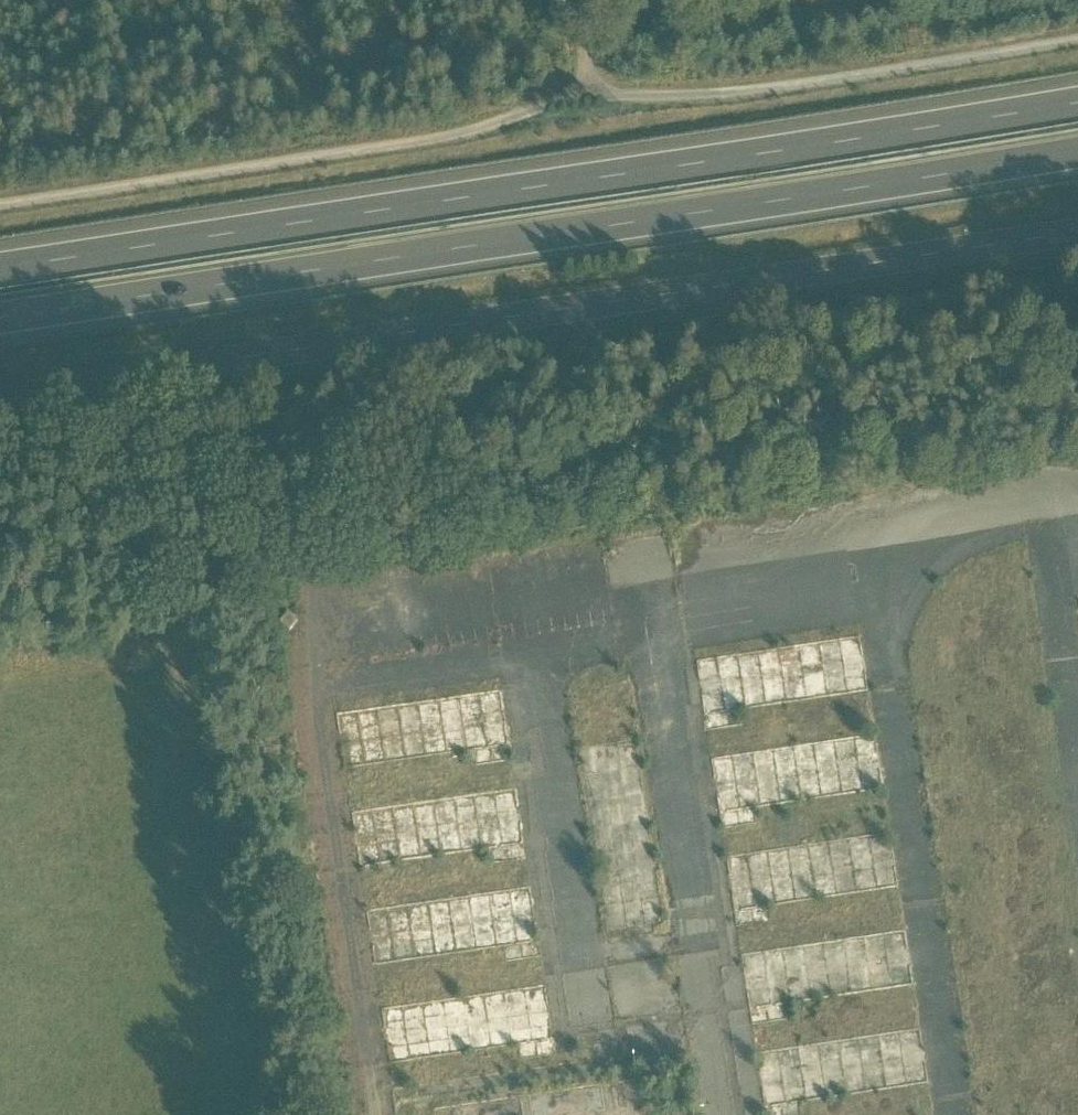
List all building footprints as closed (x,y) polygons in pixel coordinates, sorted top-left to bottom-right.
[(280,626),(290,633),(297,623),(288,616),(280,626)]
